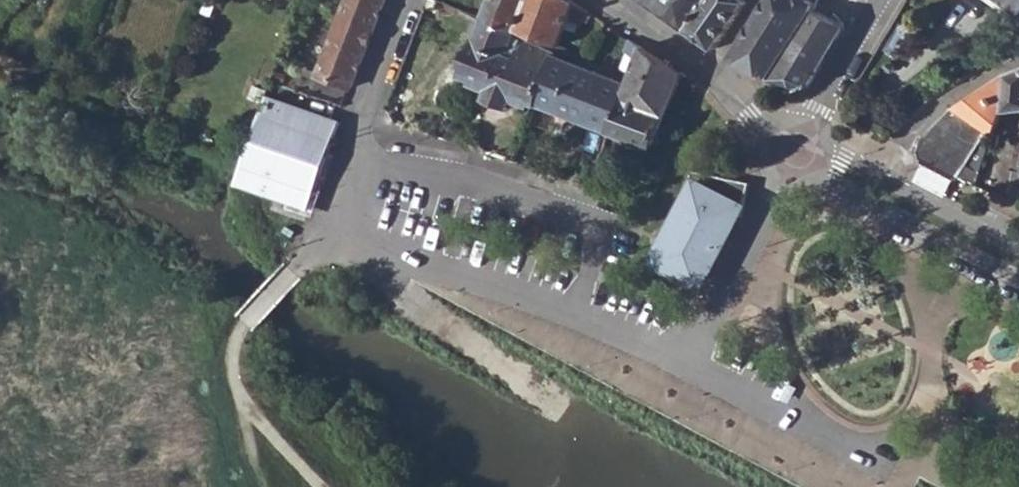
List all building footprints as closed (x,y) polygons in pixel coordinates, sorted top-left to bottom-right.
[(352,86),(386,0),(346,0),(319,74),(352,86)] [(436,16),(442,1),(440,0),(427,0),(423,11),(436,16)] [(517,29),(530,0),(492,0),(485,17),(517,29)] [(540,38),(538,44),(557,51),(556,55),(564,57),(568,49),(559,46),(569,19),(578,25),(583,19),(587,21),(591,14),(573,0),(530,0),(517,29),(540,38)] [(713,46),(745,2),(744,0),(647,0),(713,46)] [(816,0),(766,0),(763,5),(733,52),(735,57),(738,61),(768,78),(817,1),(816,0)] [(1018,11),(1018,0),(1002,0),(1018,11)] [(821,3),(817,1),(768,78),(792,91),(808,85),(844,25),(818,11),(821,3)] [(463,74),(491,86),(511,94),(538,104),(556,55),(557,51),(538,44),(523,38),(523,40),(515,36),(517,29),(485,17),(463,74)] [(623,50),(627,53),(638,59),(632,75),(631,79),(629,84),(624,99),(667,116),(683,75),(660,60),(628,39),(623,50)] [(621,70),(632,75),(638,59),(627,53),(621,70)] [(629,84),(606,75),(573,61),(564,57),(556,55),(538,104),(558,112),(587,123),(611,133),(624,99),(629,84)] [(1018,109),(1018,70),(1005,75),(1001,111),(1018,109)] [(961,177),(968,164),(981,169),(1001,111),(1005,75),(996,79),(951,110),(928,133),(918,151),(924,158),(961,177)] [(491,86),(486,99),(507,107),(511,94),(491,86)] [(266,94),(235,179),(306,206),(315,186),(340,121),(266,94)] [(611,133),(654,149),(667,116),(624,99),(611,133)] [(1011,171),(1018,172),(1018,136),(1011,171)] [(656,261),(693,279),(699,262),(712,266),(738,214),(743,214),(749,181),(692,170),(685,206),(656,261)]
